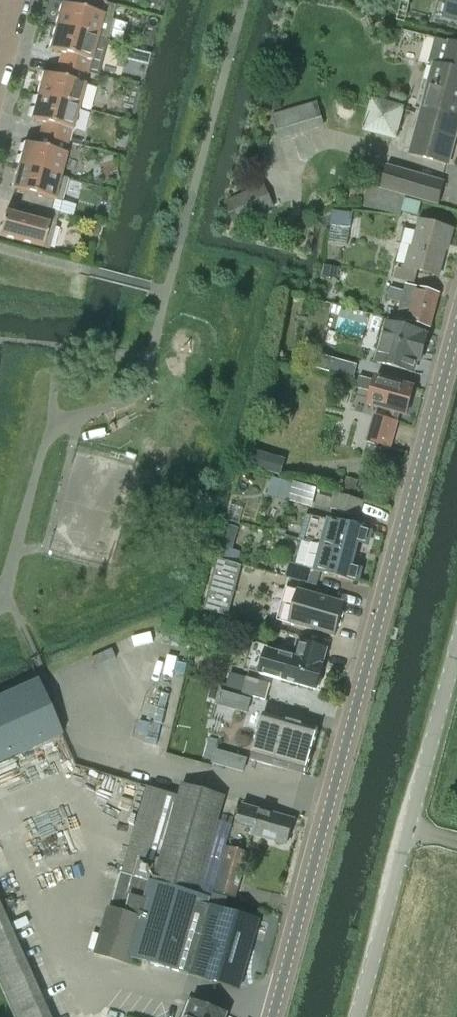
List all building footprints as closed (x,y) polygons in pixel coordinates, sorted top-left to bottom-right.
[(54,27),(106,41),(115,6),(105,3),(92,0),(74,0),(72,7),(60,4),(54,27)] [(443,21),(451,23),(456,24),(456,0),(448,0),(447,5),(443,21)] [(54,27),(48,50),(60,53),(57,65),(87,73),(96,76),(106,41),(54,27)] [(433,65),(410,154),(447,164),(456,126),(456,45),(435,39),(429,64),(433,65)] [(42,74),(35,97),(79,108),(89,111),(96,88),(84,85),(87,73),(57,65),(53,77),(42,74)] [(35,97),(29,120),(41,123),(38,135),(68,143),(71,131),(73,131),(79,108),(35,97)] [(405,108),(374,99),(365,130),(396,139),(405,108)] [(317,103),(273,116),(279,138),(324,125),(317,103)] [(23,143),(17,165),(60,177),(66,155),(65,154),(68,143),(38,135),(35,146),(23,143)] [(17,165),(11,189),(23,192),(19,204),(50,213),(50,212),(53,200),(61,203),(67,179),(60,177),(17,165)] [(444,183),(387,167),(380,189),(406,196),(438,205),(444,183)] [(273,208),(263,186),(225,202),(236,225),(273,208)] [(421,203),(405,199),(406,196),(380,189),(369,186),(363,208),(400,218),(401,213),(418,217),(421,203)] [(0,229),(0,237),(48,250),(58,214),(50,212),(50,213),(19,204),(16,216),(4,213),(0,229)] [(353,214),(333,210),(328,241),(347,245),(353,214)] [(420,222),(408,268),(398,265),(395,278),(415,283),(418,271),(439,276),(451,230),(420,222)] [(430,328),(439,295),(406,286),(404,292),(390,288),(387,300),(401,304),(397,319),(430,328)] [(421,362),(427,337),(423,336),(424,334),(388,324),(377,363),(413,373),(416,361),(421,362)] [(319,357),(315,371),(352,381),(356,367),(319,357)] [(406,415),(414,388),(376,378),(369,405),(382,409),(380,418),(374,417),(367,442),(391,448),(400,413),(406,415)] [(267,497),(288,503),(294,484),(272,478),(267,497)] [(346,478),(343,489),(356,492),(358,481),(346,478)] [(306,515),(299,540),(355,555),(358,543),(368,545),(371,533),(306,515)] [(289,579),(289,580),(291,580),(317,587),(321,572),(358,582),(361,570),(352,567),(355,555),(299,540),(292,564),(294,565),(290,579),(289,579)] [(213,559),(217,560),(236,565),(239,553),(236,552),(236,551),(217,546),(213,559)] [(242,566),(236,565),(217,560),(203,610),(228,616),(242,566)] [(335,636),(344,603),(298,590),(289,623),(335,636)] [(319,677),(327,649),(298,641),(293,658),(264,650),(258,674),(283,681),(316,690),(317,686),(319,687),(322,678),(319,677)] [(229,674),(225,686),(242,691),(246,679),(229,674)] [(267,697),(272,681),(249,674),(244,690),(267,697)] [(0,697),(0,763),(61,736),(36,681),(0,697)] [(247,711),(250,700),(220,692),(216,704),(247,713),(247,711)] [(311,752),(318,729),(264,714),(258,737),(311,752)] [(305,775),(311,752),(258,737),(251,760),(305,775)] [(243,772),(247,759),(216,751),(212,763),(243,772)] [(188,974),(188,973),(234,987),(254,919),(208,906),(210,898),(197,894),(225,796),(183,784),(179,796),(148,787),(123,872),(121,871),(97,955),(127,964),(129,958),(188,974)] [(237,824),(254,828),(252,836),(288,845),(294,821),(241,808),(237,824)] [(249,854),(229,849),(217,894),(237,899),(249,854)] [(227,898),(215,895),(213,905),(224,908),(227,898)] [(12,1016),(48,1016),(0,910),(0,990),(12,1016)] [(190,1003),(186,1016),(222,1016),(222,1015),(225,1016),(225,1014),(190,1003)]
